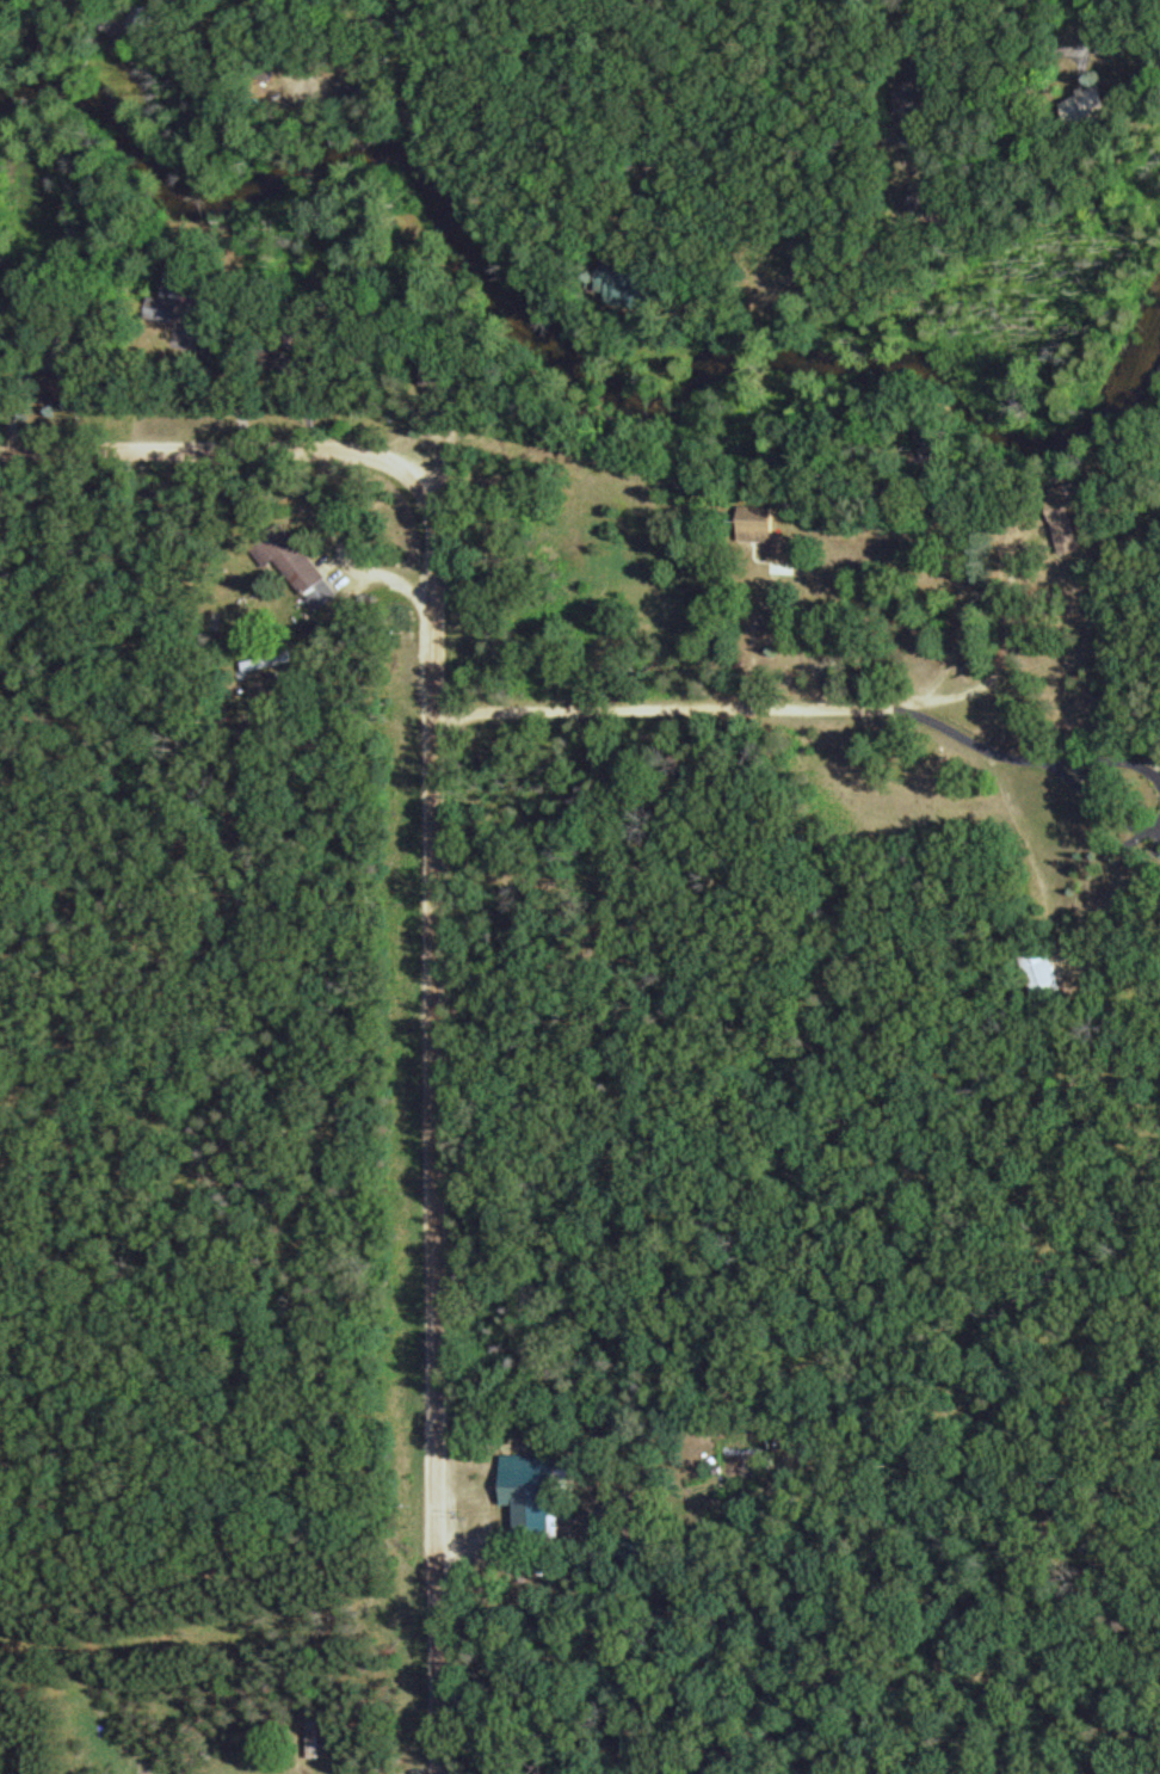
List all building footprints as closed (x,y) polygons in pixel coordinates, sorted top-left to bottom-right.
[(1073,92),(1082,117),(1118,103),(1109,78),(1073,92)] [(156,299),(154,317),(179,320),(182,299),(217,303),(221,268),(180,263),(176,301),(156,299)] [(910,454),(939,470),(957,438),(928,422),(910,454)] [(1082,552),(1079,506),(1056,507),(1059,554),(1082,552)] [(801,534),(777,534),(777,517),(744,516),(744,541),(772,541),(772,561),(801,561),(801,534)] [(289,521),(255,546),(272,568),(283,560),(321,610),(344,593),(289,521)] [(1068,995),(1053,942),(1023,950),(1038,1003),(1068,995)] [(508,1454),(509,1493),(521,1493),(522,1531),(542,1531),(542,1536),(564,1535),(564,1498),(574,1498),(574,1481),(563,1481),(563,1453),(508,1454)]
